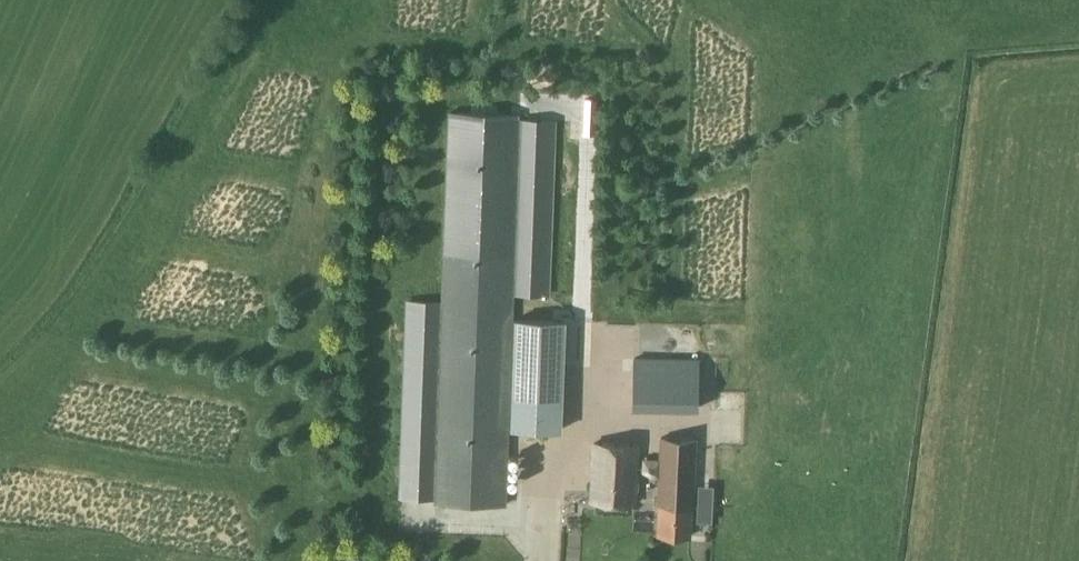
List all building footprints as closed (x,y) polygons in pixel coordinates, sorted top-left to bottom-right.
[(434,499),(434,502),(505,504),(513,293),(518,114),(449,112),(442,302),(439,396),(434,499)] [(554,121),(518,119),(513,293),(547,294),(554,121)] [(442,302),(408,300),(400,498),(434,499),(439,396),(442,302)] [(511,428),(562,430),(564,321),(514,319),(511,428)] [(633,358),(632,407),(701,408),(700,357),(633,358)] [(658,502),(660,503),(691,504),(693,504),(696,437),(661,436),(658,502)] [(594,443),(592,501),(635,502),(637,444),(594,443)] [(690,534),(691,504),(660,503),(658,533),(690,534)]
